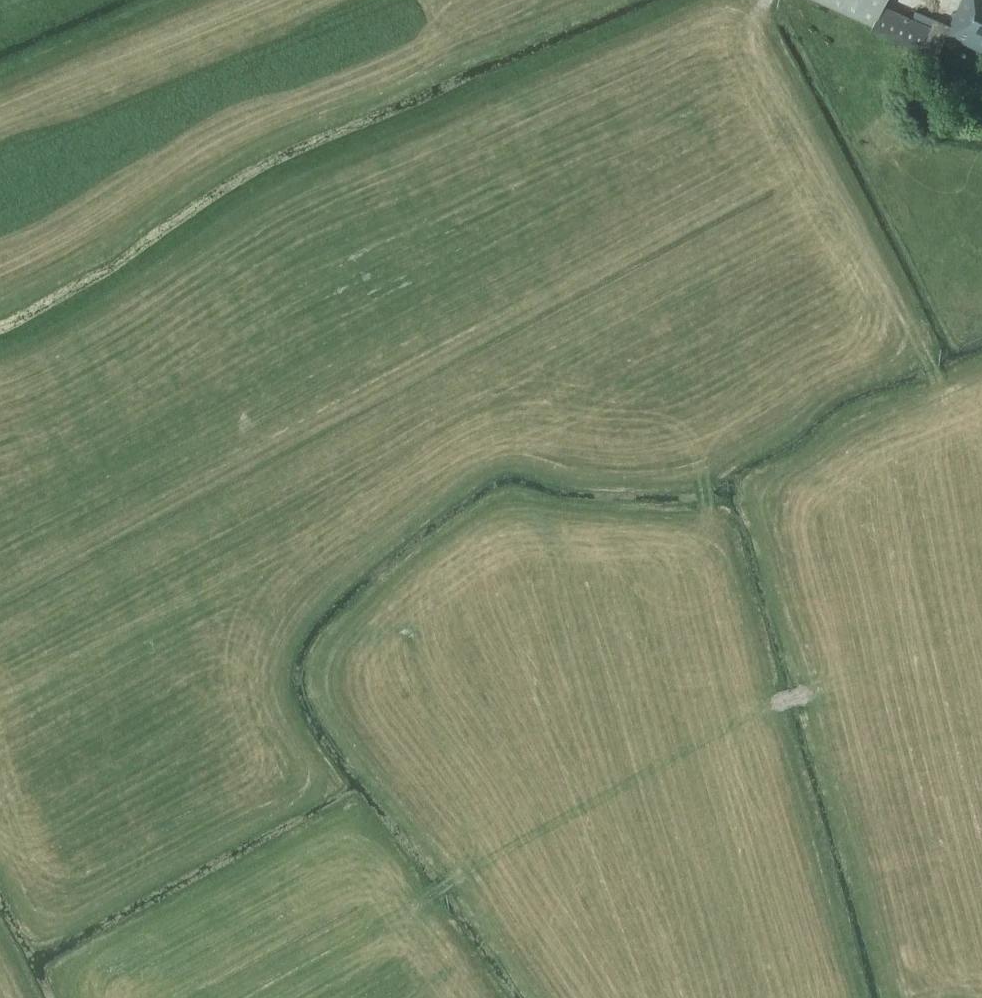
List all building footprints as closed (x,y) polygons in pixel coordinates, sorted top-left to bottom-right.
[(920,53),(922,49),(937,56),(946,37),(981,54),(981,0),(963,0),(951,26),(935,19),(931,27),(884,6),(886,0),(810,0),(872,27),(870,31),(920,53)]
